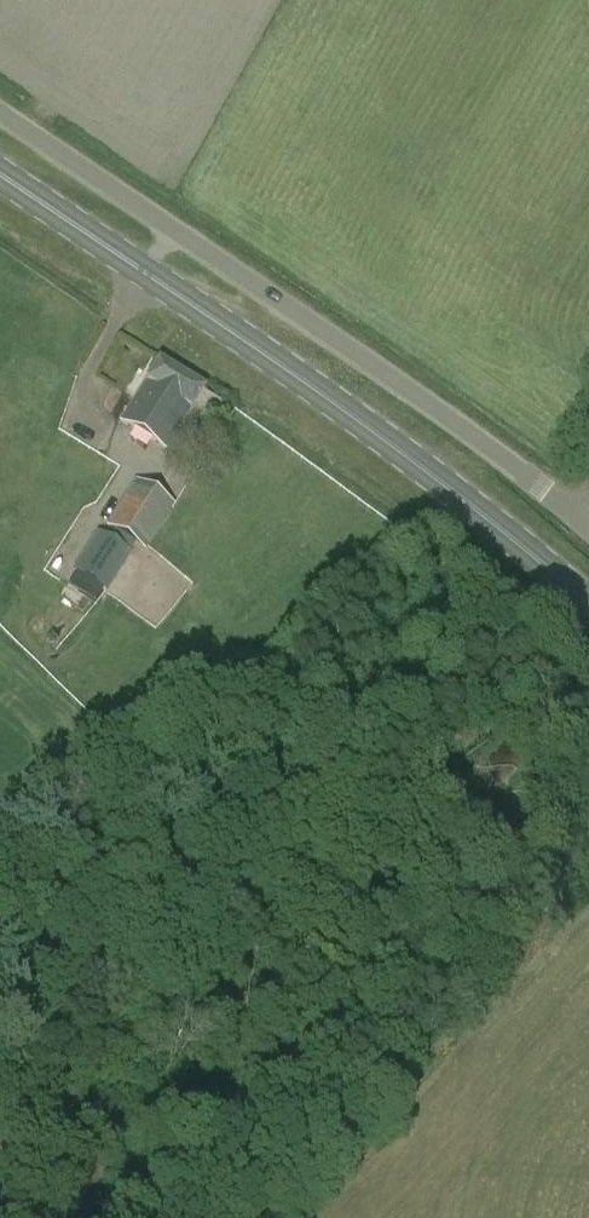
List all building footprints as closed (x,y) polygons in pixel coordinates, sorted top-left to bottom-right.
[(147,381),(121,422),(174,455),(187,434),(178,428),(191,408),(203,389),(159,362),(147,381)] [(132,555),(128,553),(133,546),(145,551),(175,505),(135,479),(105,526),(115,533),(108,541),(97,533),(72,571),(76,574),(68,587),(94,604),(102,591),(107,594),(132,555)]
